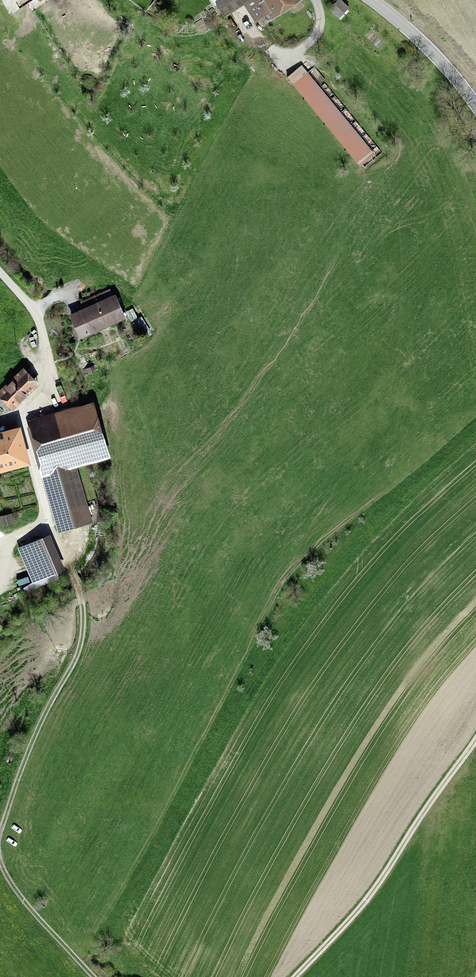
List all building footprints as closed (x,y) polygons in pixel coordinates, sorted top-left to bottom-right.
[(225,18),(242,7),(255,26),(298,0),(213,0),(225,18)] [(343,0),(337,0),(329,8),(339,17),(350,7),(343,0)] [(375,154),(302,64),(287,76),(360,166),(375,154)] [(83,307),(69,313),(80,338),(127,317),(116,293),(113,294),(110,288),(81,301),(83,307)] [(0,389),(0,397),(12,410),(40,383),(24,366),(0,389)] [(95,400),(27,419),(59,532),(93,522),(77,466),(111,456),(95,400)] [(0,430),(0,474),(3,473),(2,470),(30,462),(20,425),(0,430)] [(0,516),(0,521),(2,526),(15,522),(12,512),(0,516)] [(50,533),(18,547),(33,582),(65,569),(50,533)]
